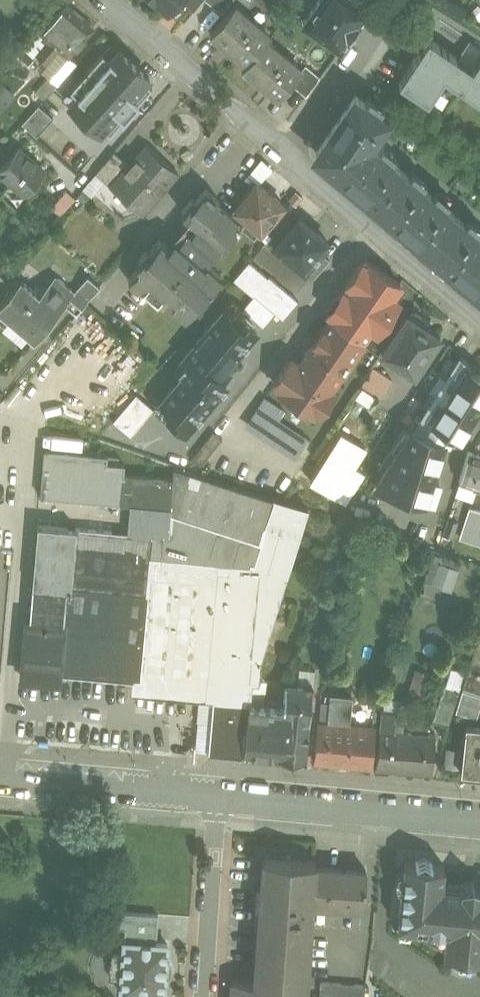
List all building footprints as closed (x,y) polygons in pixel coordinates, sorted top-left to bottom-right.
[(169,12),(180,0),(155,0),(169,12)] [(195,10),(203,0),(182,0),(195,10)] [(223,12),(233,0),(208,0),(223,12)] [(304,22),(341,48),(370,6),(362,0),(319,0),(304,22)] [(94,27),(66,2),(41,32),(48,38),(35,53),(36,54),(50,66),(63,50),(69,56),(94,27)] [(272,35),(236,4),(211,33),(247,63),(243,68),(279,98),(292,83),(304,69),(303,69),(268,39),(272,35)] [(41,32),(25,50),(33,57),(36,54),(35,53),(48,38),(41,32)] [(399,82),(428,101),(444,77),(479,101),(479,55),(472,67),(428,38),(399,82)] [(72,103),(104,131),(150,76),(118,49),(72,103)] [(321,76),(307,64),(303,69),(304,69),(292,83),(308,96),(321,76)] [(0,82),(0,108),(13,94),(0,82)] [(393,99),(377,87),(370,96),(387,108),(393,99)] [(358,96),(318,153),(374,201),(401,168),(372,143),(372,141),(370,139),(375,131),(378,133),(389,118),(358,96)] [(53,117),(39,105),(24,124),(38,135),(53,117)] [(19,147),(0,168),(0,170),(26,193),(46,171),(19,147)] [(177,172),(146,147),(129,166),(112,186),(143,212),(177,172)] [(129,166),(114,153),(97,173),(112,186),(129,166)] [(462,219),(401,168),(374,201),(435,252),(462,219)] [(283,204),(257,181),(230,212),(235,217),(239,212),(260,230),(283,204)] [(221,201),(207,189),(197,201),(194,199),(181,213),(194,224),(180,241),(207,264),(208,263),(237,229),(234,226),(239,220),(230,212),(219,203),(221,201)] [(67,190),(53,207),(61,214),(76,198),(67,190)] [(300,217),(273,250),(286,261),(290,257),(305,270),(329,241),(300,217)] [(462,219),(435,252),(479,290),(479,234),(462,219)] [(162,239),(150,252),(148,250),(139,261),(143,265),(130,280),(143,291),(146,288),(158,299),(170,285),(182,295),(174,304),(187,315),(198,302),(199,303),(222,276),(208,263),(207,264),(180,241),(173,249),(162,239)] [(330,318),(363,340),(370,328),(377,333),(399,300),(393,296),(401,284),(366,260),(364,263),(362,262),(348,284),(349,285),(344,292),(343,290),(327,313),(329,315),(328,316),(330,318)] [(248,262),(234,280),(254,296),(242,311),(265,328),(277,313),(284,319),(298,301),(248,262)] [(22,278),(0,303),(0,310),(11,319),(14,316),(38,336),(51,319),(48,316),(63,300),(66,303),(71,296),(83,306),(101,285),(89,274),(76,289),(57,273),(41,292),(22,278)] [(155,402),(186,430),(228,383),(217,374),(257,330),(225,301),(178,353),(190,363),(155,402)] [(414,310),(411,315),(408,313),(382,351),(417,375),(442,336),(421,322),(424,317),(414,310)] [(314,342),(298,365),(290,359),(274,383),(282,389),(280,392),(295,401),(297,398),(319,413),(333,393),(329,390),(341,372),(344,374),(345,372),(340,369),(346,359),(350,362),(362,344),(360,343),(363,340),(330,318),(323,327),(322,326),(312,341),(314,342)] [(415,430),(411,428),(380,476),(392,480),(389,488),(399,491),(397,497),(411,502),(413,496),(434,503),(440,483),(432,480),(445,441),(450,443),(455,434),(460,436),(479,404),(479,374),(469,367),(471,363),(462,355),(446,380),(441,377),(424,405),(429,408),(415,430)] [(383,395),(394,378),(374,366),(364,383),(383,395)] [(155,409),(137,394),(111,424),(131,437),(155,409)] [(264,397),(257,408),(278,421),(284,411),(264,397)] [(215,432),(192,460),(202,467),(224,439),(215,432)] [(109,454),(46,448),(42,495),(172,507),(175,476),(126,472),(127,463),(109,461),(109,454)] [(471,452),(461,481),(479,487),(475,499),(479,501),(479,455),(471,452)] [(275,500),(176,469),(175,476),(172,507),(170,534),(39,523),(36,561),(14,559),(10,601),(32,603),(34,584),(71,588),(71,586),(149,593),(142,676),(141,685),(221,692),(216,752),(245,755),(251,704),(252,704),(254,682),(260,682),(262,659),(279,608),(309,509),(275,500)] [(457,538),(467,509),(455,505),(445,534),(457,538)] [(471,508),(466,525),(479,529),(479,511),(471,508)] [(433,553),(425,583),(454,591),(462,560),(433,553)] [(149,593),(71,586),(71,588),(34,584),(32,603),(31,620),(28,620),(23,677),(59,680),(60,670),(142,676),(149,593)] [(465,686),(479,692),(479,646),(465,686)] [(314,686),(286,684),(284,708),(285,708),(280,758),(308,760),(314,686)] [(456,712),(477,717),(479,705),(479,696),(461,692),(456,712)] [(351,695),(333,693),(330,722),(348,724),(351,695)] [(252,704),(251,704),(245,755),(280,758),(285,708),(284,708),(252,704)] [(397,712),(383,711),(377,766),(399,768),(403,731),(405,713),(397,713),(397,712)] [(330,722),(323,722),(319,762),(372,767),(376,727),(348,724),(330,722)] [(418,724),(417,732),(403,731),(399,768),(432,771),(436,734),(428,733),(429,725),(418,724)] [(467,724),(462,770),(479,773),(479,725),(467,724)] [(314,860),(266,857),(257,981),(257,982),(275,984),(306,986),(312,903),(314,866),(314,860)] [(465,885),(463,886),(444,884),(446,864),(432,863),(426,859),(419,862),(405,860),(399,924),(415,926),(415,929),(429,930),(430,927),(447,929),(445,952),(459,954),(459,960),(466,962),(473,961),(473,955),(479,956),(479,885),(475,882),(475,881),(474,880),(473,881),(465,885)] [(367,870),(314,866),(312,903),(365,906),(367,870)] [(160,914),(113,911),(112,927),(126,928),(125,941),(156,943),(157,939),(158,939),(160,914)] [(156,943),(125,941),(124,955),(113,954),(112,961),(111,970),(112,970),(111,977),(123,978),(121,992),(165,995),(167,973),(164,973),(165,966),(167,966),(169,944),(156,943)] [(234,980),(233,996),(274,996),(275,984),(257,982),(257,981),(234,980)] [(321,981),(320,996),(366,996),(367,984),(321,981)]
